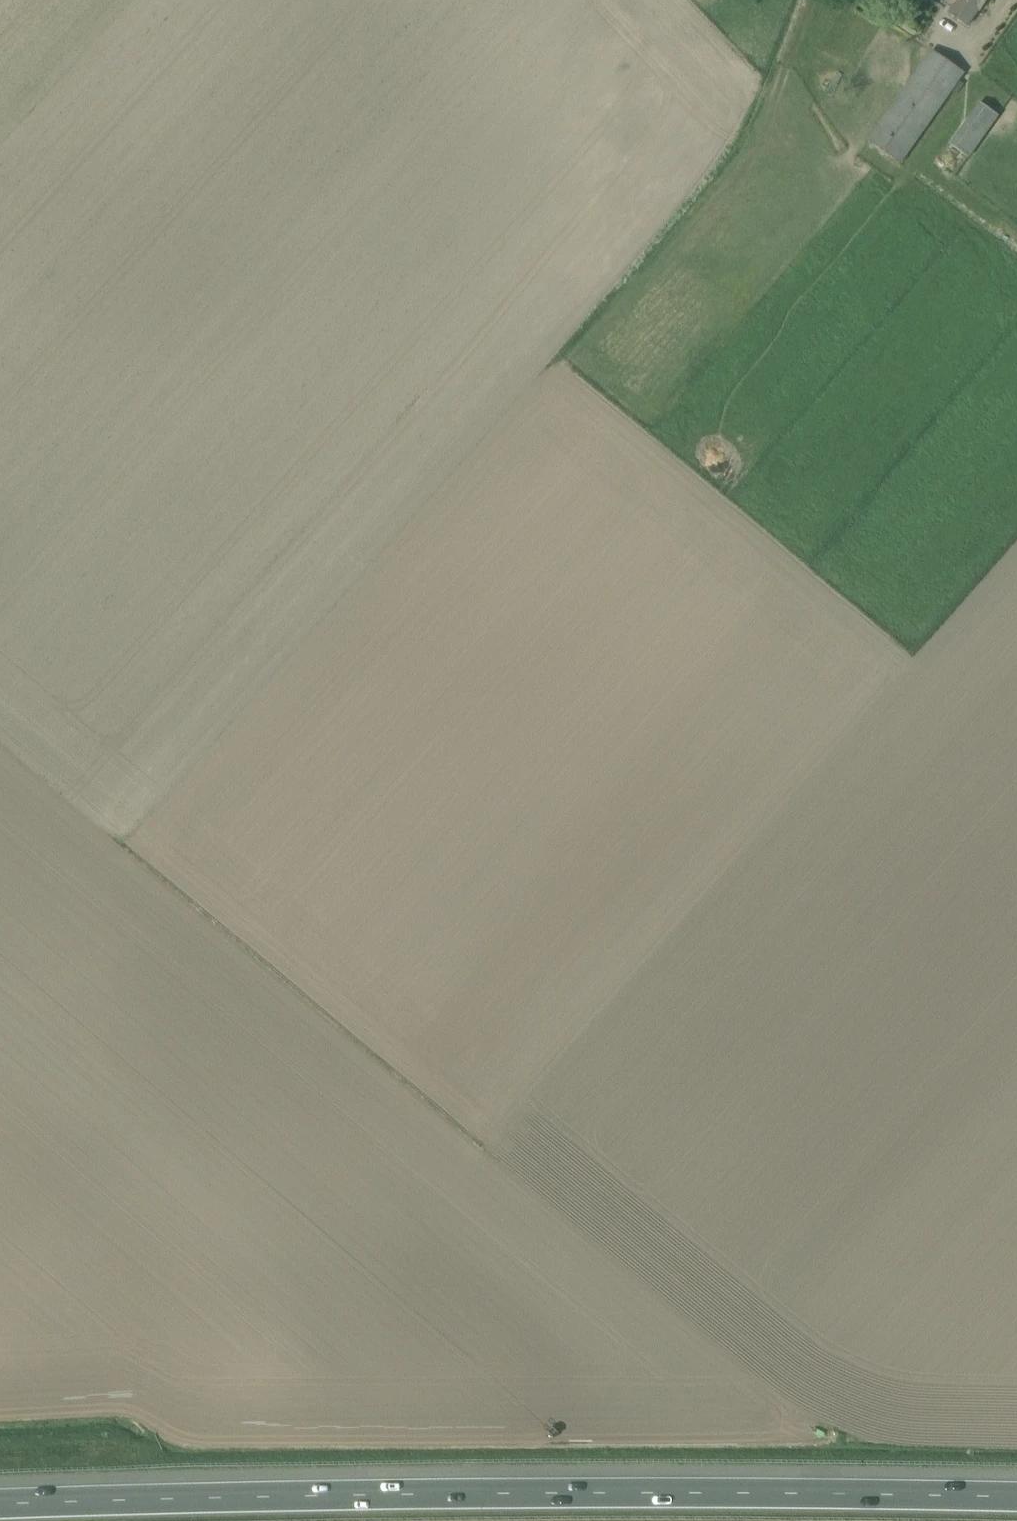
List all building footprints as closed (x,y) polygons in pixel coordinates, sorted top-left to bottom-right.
[(979,11),(987,0),(959,0),(949,14),(967,27),(979,10),(979,11)] [(958,81),(964,73),(932,51),(868,143),(899,164),(950,91),(956,95),(963,84),(958,81)] [(969,158),(999,116),(979,102),(949,144),(969,158)]
